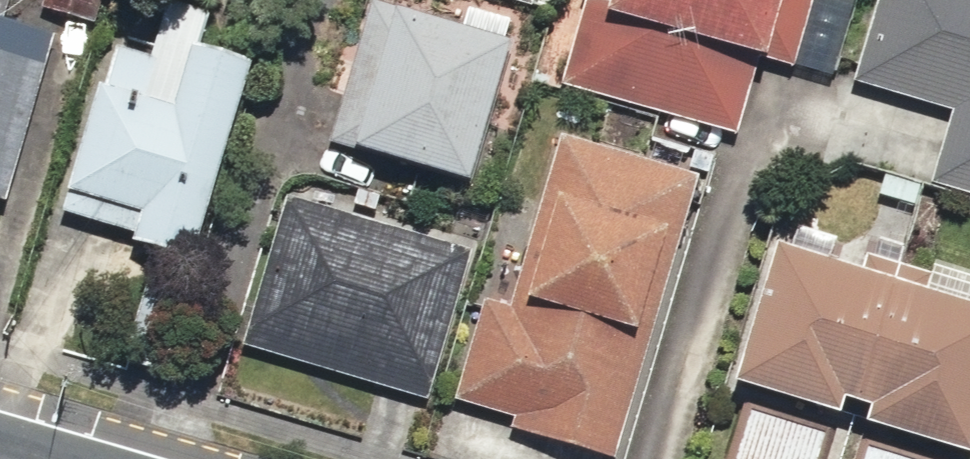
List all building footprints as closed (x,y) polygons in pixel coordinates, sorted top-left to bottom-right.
[(44,220),(91,44),(22,25),(28,0),(0,0),(0,208),(44,220)] [(543,0),(481,0),(538,17),(543,0)] [(822,0),(633,0),(629,12),(587,0),(585,0),(563,76),(748,131),(767,67),(800,77),(822,0)] [(847,92),(956,122),(938,192),(969,201),(969,0),(872,0),(847,92)] [(207,285),(268,84),(212,67),(226,21),(177,6),(160,64),(119,51),(70,213),(137,234),(128,261),(207,285)] [(522,58),(380,11),(331,161),(474,207),(522,58)] [(705,185),(576,149),(555,224),(570,228),(546,317),(492,302),(460,420),(600,458),(630,458),(705,185)] [(479,260),(298,216),(261,366),(442,410),(479,260)] [(728,458),(834,458),(843,431),(890,446),(885,458),(960,458),(962,454),(969,456),(969,312),(792,257),(728,458)]
